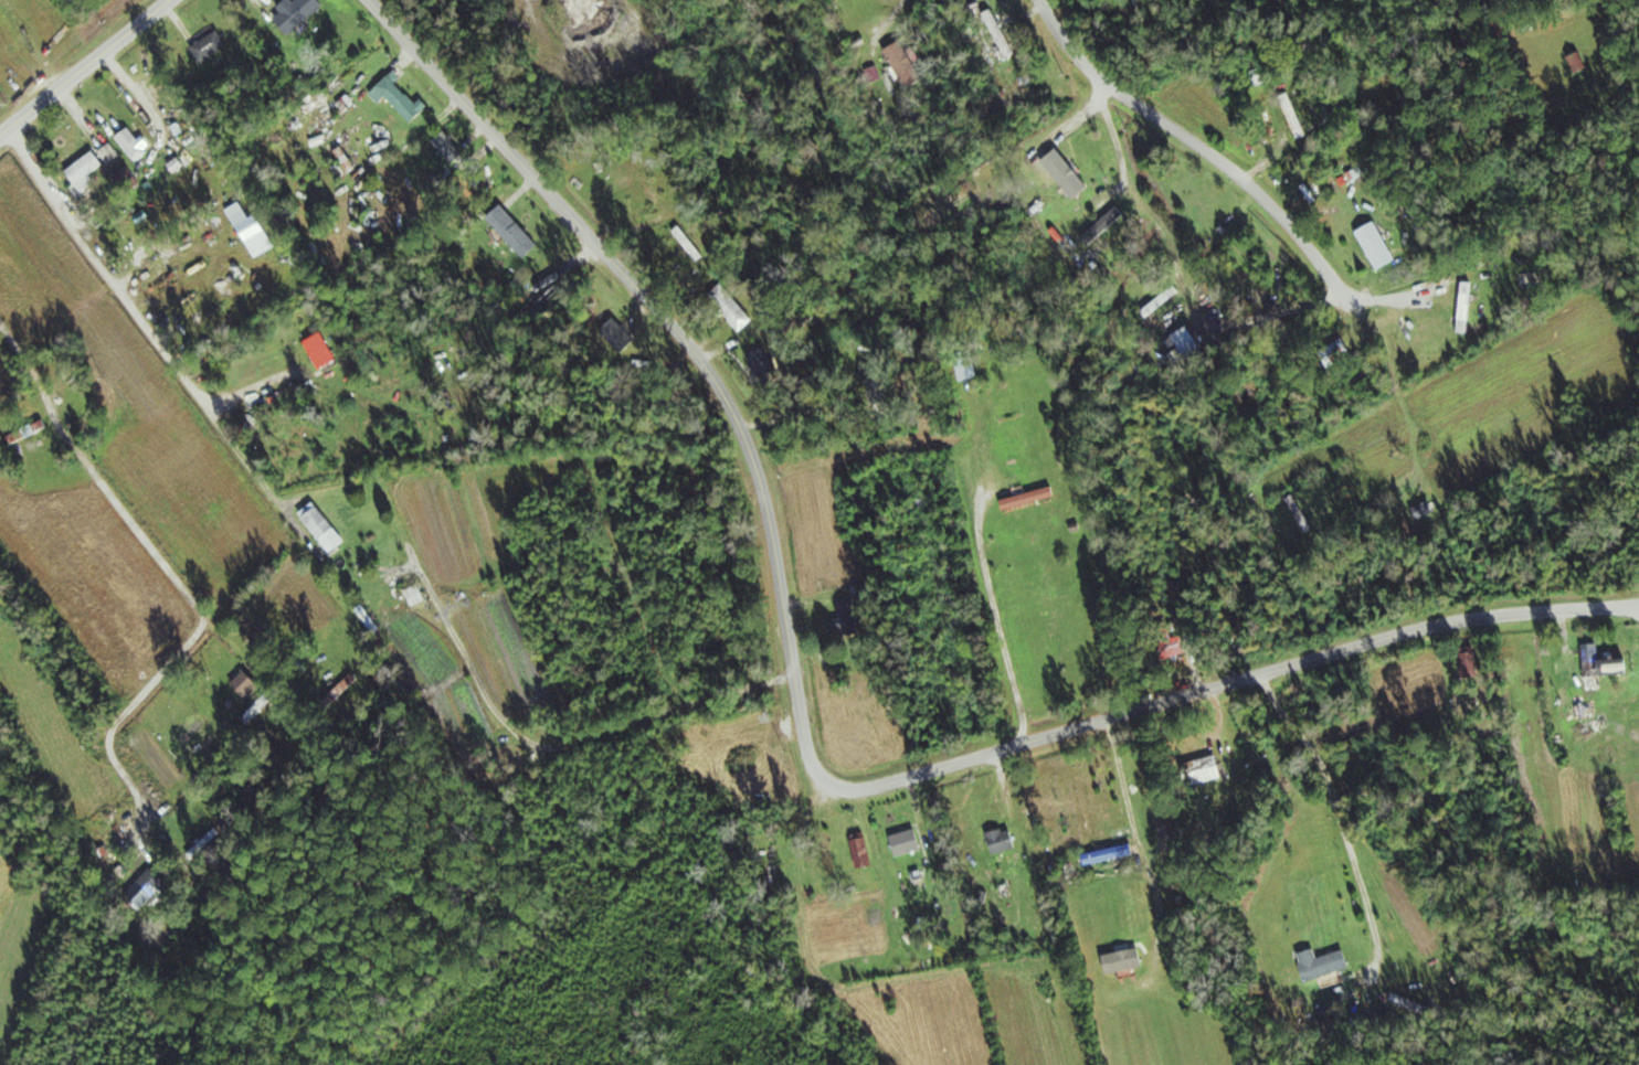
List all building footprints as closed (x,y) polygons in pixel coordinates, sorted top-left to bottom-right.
[(324,0),(295,0),(276,15),(292,35),(328,5),(324,0)] [(231,46),(221,30),(194,46),(204,62),(231,46)] [(886,52),(910,90),(929,79),(905,40),(886,52)] [(1573,57),(1579,71),(1590,67),(1583,52),(1573,57)] [(402,82),(406,78),(396,69),(373,93),(383,103),(389,97),(416,122),(429,108),(402,82)] [(1312,135),(1295,96),(1283,101),(1300,140),(1312,135)] [(1320,112),(1326,111),(1324,97),(1318,98),(1320,112)] [(120,136),(136,163),(151,154),(135,127),(120,136)] [(436,140),(460,177),(476,166),(452,129),(436,140)] [(121,155),(113,143),(100,153),(98,150),(68,172),(84,193),(100,181),(95,174),(121,155)] [(1080,164),(1069,153),(1062,160),(1055,152),(1037,171),(1057,189),(1080,164)] [(544,244),(501,201),(488,214),(530,257),(544,244)] [(258,258),(280,247),(263,213),(253,219),(245,202),(233,207),(258,258)] [(1129,213),(1120,203),(1085,236),(1094,246),(1129,213)] [(1382,270),(1400,259),(1379,221),(1360,232),(1382,270)] [(1478,327),(1451,281),(1439,287),(1467,334),(1478,327)] [(757,318),(724,284),(711,297),(743,331),(757,318)] [(1152,316),(1182,290),(1177,285),(1147,311),(1152,316)] [(603,331),(626,355),(641,340),(617,317),(603,331)] [(1178,365),(1207,349),(1194,326),(1175,337),(1183,350),(1172,355),(1178,365)] [(761,381),(784,372),(773,345),(751,353),(761,381)] [(980,378),(978,354),(965,355),(968,379),(980,378)] [(1006,510),(1061,498),(1058,487),(1003,500),(1006,510)] [(301,514),(332,554),(349,541),(318,502),(301,514)] [(1423,518),(1437,514),(1434,503),(1420,507),(1423,518)] [(406,592),(415,607),(431,598),(422,583),(406,592)] [(1169,659),(1191,654),(1186,633),(1164,638),(1169,659)] [(1587,677),(1636,674),(1635,658),(1602,660),(1601,644),(1585,644),(1587,677)] [(1465,677),(1481,677),(1481,651),(1465,651),(1465,677)] [(254,698),(264,680),(246,670),(236,688),(254,698)] [(362,678),(356,672),(333,694),(340,700),(362,678)] [(252,724),(275,700),(269,694),(245,718),(252,724)] [(1580,702),(1579,718),(1598,719),(1599,703),(1580,702)] [(1226,778),(1222,755),(1205,758),(1209,781),(1226,778)] [(994,857),(1020,852),(1016,828),(990,833),(994,857)] [(893,838),(900,858),(927,849),(920,829),(893,838)] [(854,836),(860,869),(876,866),(869,833),(854,836)] [(107,856),(121,849),(114,836),(100,843),(107,856)] [(1138,854),(1135,843),(1085,855),(1088,866),(1138,854)] [(169,883),(155,868),(131,892),(145,907),(169,883)] [(925,919),(926,926),(940,924),(939,916),(925,919)] [(1106,954),(1109,974),(1148,968),(1145,949),(1106,954)] [(1348,968),(1343,950),(1314,959),(1310,949),(1294,954),(1303,983),(1348,968)]
